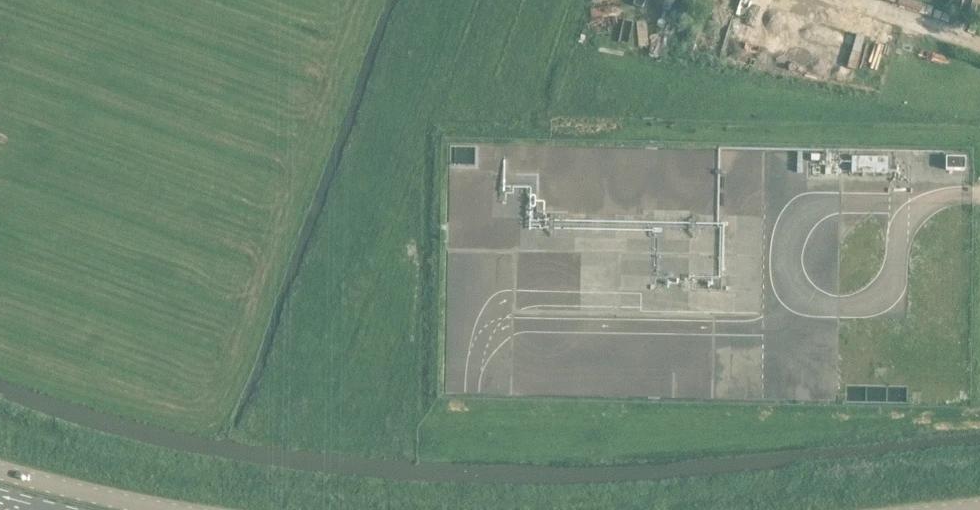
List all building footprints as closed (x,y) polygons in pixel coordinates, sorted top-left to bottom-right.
[(965,159),(946,159),(946,170),(965,171),(965,159)]
